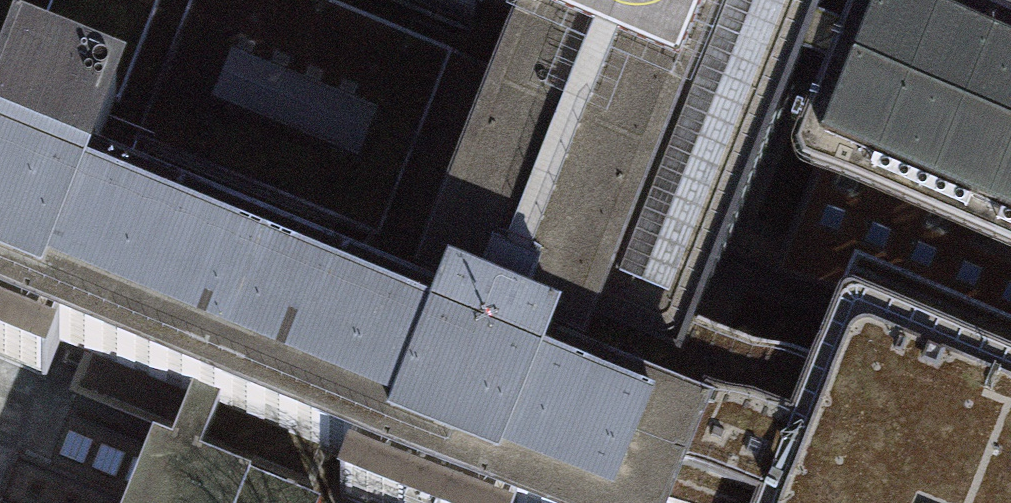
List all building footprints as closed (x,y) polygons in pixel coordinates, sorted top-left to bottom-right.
[(18,73),(116,111),(95,164),(84,159),(72,191),(438,338),(448,311),(423,301),(529,44),(534,30),(481,9),(475,26),(412,0),(0,0),(0,118),(18,73)] [(475,26),(481,9),(534,30),(546,0),(412,0),(475,26)] [(529,44),(423,301),(448,311),(438,338),(592,399),(608,358),(679,386),(695,352),(730,264),(742,234),(803,82),(818,44),(836,0),(546,0),(529,44)] [(818,44),(803,82),(846,101),(785,251),(742,234),(730,264),(772,281),(772,284),(846,313),(842,323),(1010,392),(1010,38),(916,0),(864,0),(842,54),(818,44)] [(1010,38),(1010,0),(916,0),(1010,38)] [(46,378),(60,345),(90,358),(79,389),(177,430),(206,440),(306,482),(318,449),(354,463),(341,496),(357,502),(675,502),(700,444),(592,399),(438,338),(72,191),(84,159),(95,164),(116,111),(18,73),(0,118),(0,127),(7,130),(0,146),(0,360),(46,378)] [(695,352),(679,386),(608,358),(592,399),(700,444),(675,502),(1010,502),(1010,392),(842,323),(812,398),(695,352)] [(206,440),(177,430),(168,452),(151,444),(128,502),(302,502),(198,463),(206,440)]
